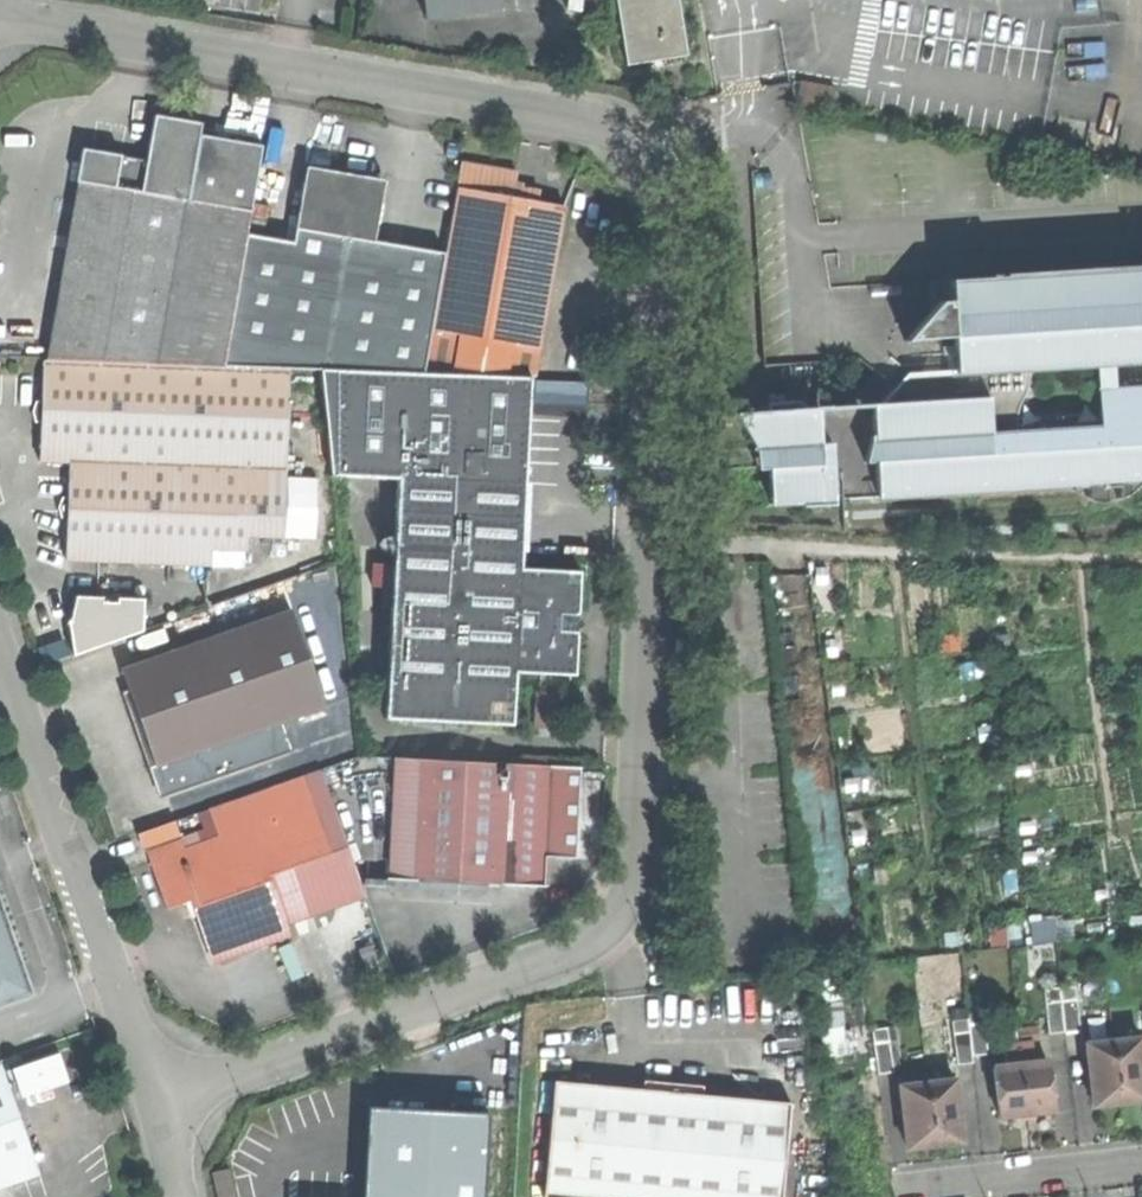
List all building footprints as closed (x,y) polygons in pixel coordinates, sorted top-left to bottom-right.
[(426,19),(502,11),(500,0),(424,0),(426,19)] [(628,65),(661,59),(688,55),(679,0),(618,0),(628,65)] [(83,183),(51,362),(160,366),(199,137),(201,125),(176,121),(156,117),(147,167),(123,164),(125,157),(84,151),(79,183),(83,183)] [(263,148),(199,137),(160,366),(224,369),(248,236),(263,148)] [(446,256),(424,375),(534,380),(567,209),(539,204),(541,193),(522,190),(523,184),(516,183),(517,173),(497,169),(463,163),(446,256)] [(297,244),(248,236),(224,369),(292,371),(323,372),(424,375),(446,256),(378,244),(389,183),(343,175),(309,170),(297,244)] [(956,373),(909,376),(899,368),(893,376),(874,405),(877,505),(1088,491),(1089,504),(1106,504),(1106,490),(1119,489),(1119,503),(1137,489),(1141,489),(1141,271),(950,283),(951,304),(940,305),(905,343),(954,341),(956,373)] [(70,521),(68,562),(214,567),(214,552),(250,554),(250,539),(286,540),(288,472),(292,371),(224,369),(160,366),(51,362),(46,362),(44,405),(39,404),(35,410),(35,418),(37,424),(44,424),(42,463),(72,464),(71,500),(64,500),(61,506),(61,510),(61,514),(63,520),(70,521)] [(534,380),(424,375),(323,372),(333,477),(401,480),(388,720),(516,728),(519,674),(578,677),(581,620),(583,573),(524,571),(534,380)] [(612,383),(590,382),(590,396),(611,396),(612,383)] [(835,506),(833,475),(832,409),(806,409),(799,401),(767,403),(768,411),(731,412),(755,447),(757,471),(770,470),(772,508),(835,506)] [(844,507),(877,505),(874,405),(832,409),(833,475),(842,474),(844,507)] [(71,630),(76,657),(146,632),(147,600),(120,599),(120,606),(106,605),(106,598),(78,598),(71,630)] [(160,768),(169,795),(294,750),(284,724),(329,708),(295,613),(126,673),(149,738),(160,768)] [(513,766),(399,760),(393,879),(456,883),(507,886),(513,766)] [(513,766),(507,886),(548,888),(549,855),(577,857),(582,770),(513,766)] [(210,812),(222,842),(222,844),(252,833),(290,937),(294,936),(290,926),(367,898),(320,771),(210,812)] [(145,837),(173,914),(190,908),(193,915),(195,922),(203,919),(219,963),(290,937),(252,833),(222,844),(222,842),(189,854),(178,825),(145,837)] [(37,998),(13,931),(0,893),(0,1011),(37,998)] [(1044,990),(1049,1035),(1067,1033),(1080,1031),(1075,987),(1061,988),(1044,990)] [(953,1021),(957,1065),(973,1064),(972,1056),(988,1055),(987,1042),(983,1010),(968,1012),(968,1019),(953,1021)] [(872,1030),(877,1074),(903,1071),(901,1052),(898,1027),(872,1030)] [(1141,1100),(1141,1055),(1140,1038),(1114,1041),(1087,1044),(1093,1105),(1108,1104),(1121,1102),(1134,1101),(1141,1100)] [(1006,1048),(1009,1067),(1035,1064),(1032,1045),(1006,1048)] [(58,1053),(4,1071),(8,1081),(15,1079),(22,1097),(68,1082),(58,1053)] [(1048,1062),(1035,1064),(1009,1067),(994,1068),(1000,1116),(1013,1114),(1026,1113),(1041,1111),(1054,1110),(1048,1062)] [(0,1065),(0,1188),(39,1175),(19,1116),(8,1081),(4,1071),(2,1064),(0,1065)] [(561,1081),(550,1196),(785,1196),(794,1101),(705,1093),(706,1084),(651,1079),(650,1089),(561,1081)] [(948,1143),(961,1142),(954,1079),(929,1082),(900,1086),(907,1148),(923,1146),(936,1145),(948,1143)] [(368,1187),(488,1195),(494,1105),(374,1096),(368,1187)] [(218,1196),(236,1196),(232,1174),(215,1178),(218,1196)] [(488,1195),(368,1187),(367,1196),(488,1196),(488,1195)]
